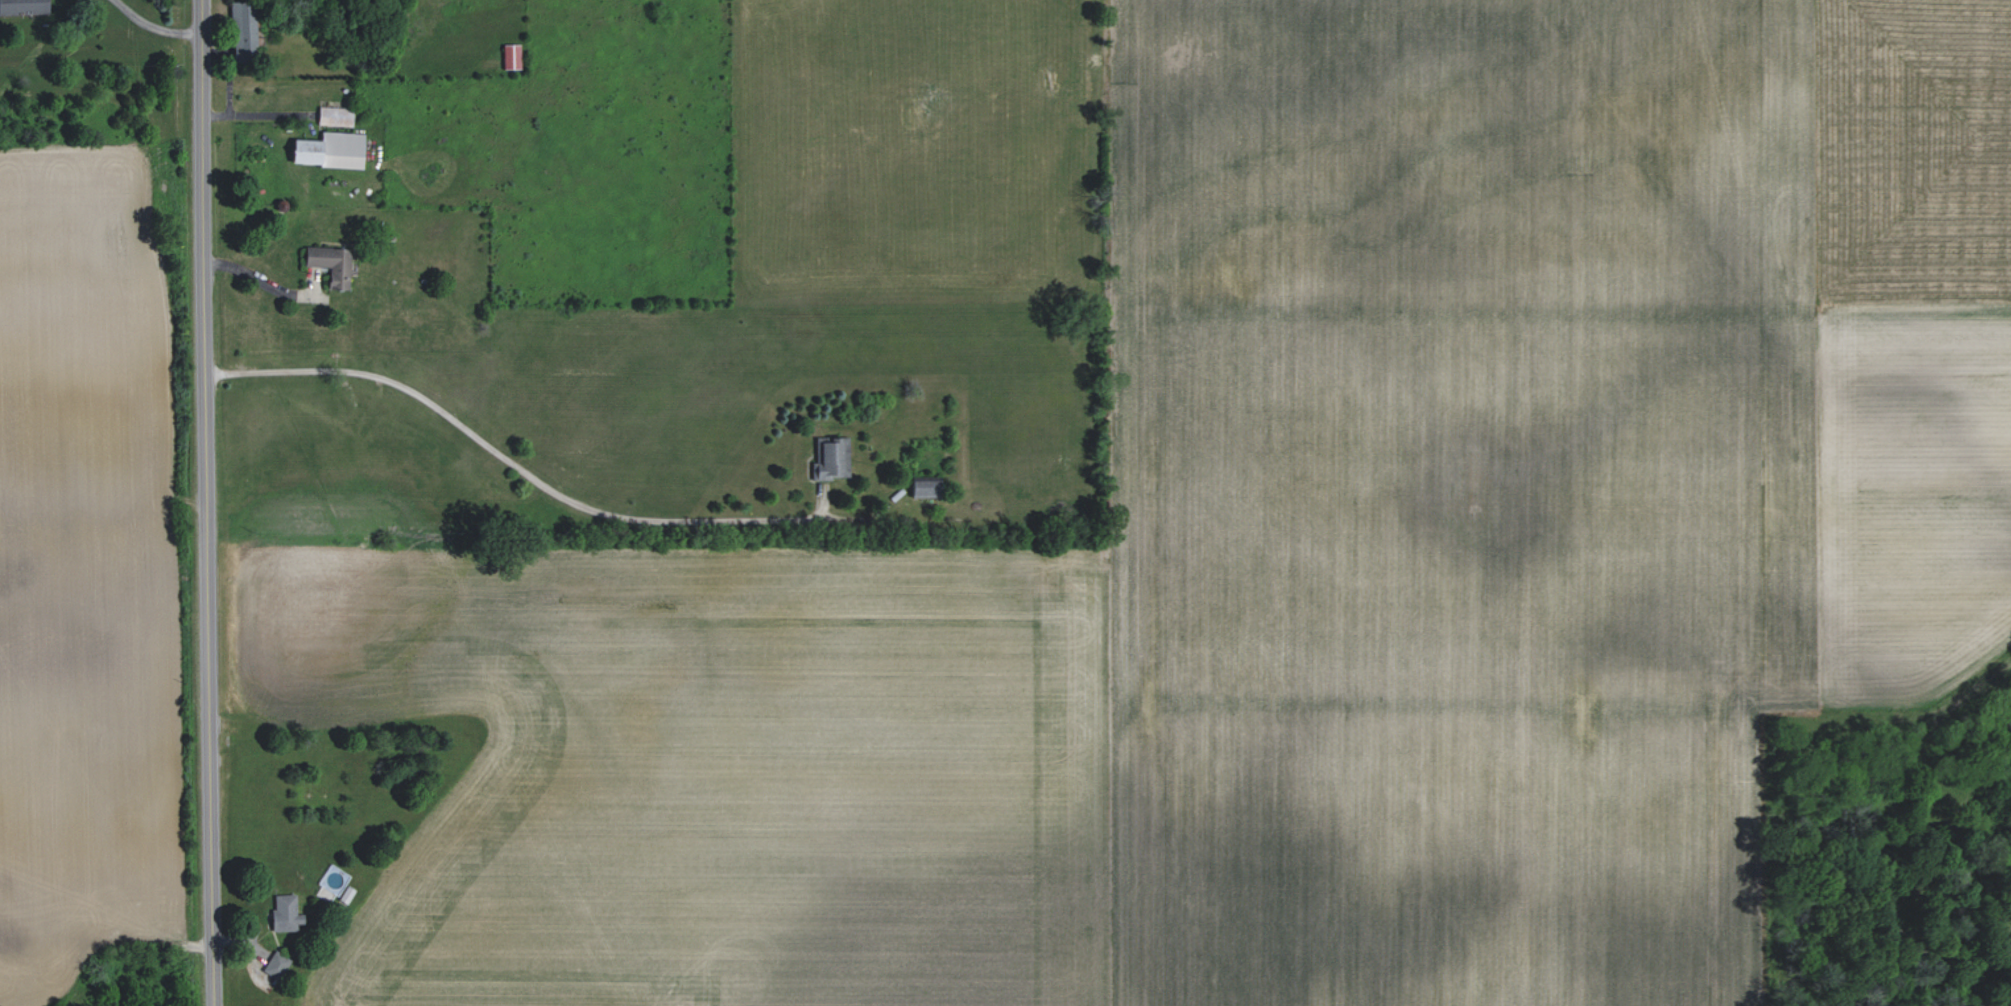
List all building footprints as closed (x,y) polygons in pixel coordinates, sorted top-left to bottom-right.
[(49,14),(48,0),(0,0),(0,15),(49,14)] [(231,2),(232,62),(256,61),(255,2),(231,2)] [(504,69),(520,69),(520,44),(503,45),(504,69)] [(318,125),(352,126),(353,108),(319,106),(318,125)] [(362,167),(364,133),(321,131),(321,140),(293,139),(292,165),(362,167)] [(349,290),(350,248),(305,247),(305,267),(329,267),(328,289),(349,290)] [(850,437),(817,437),(817,462),(811,462),(811,478),(850,478),(850,437)] [(911,497),(939,497),(939,477),(911,476),(911,497)] [(274,895),(275,909),(271,909),(272,931),(297,930),(297,923),(304,923),(304,914),(296,914),(296,894),(274,895)] [(291,961),(275,950),(261,970),(278,981),(291,961)]
